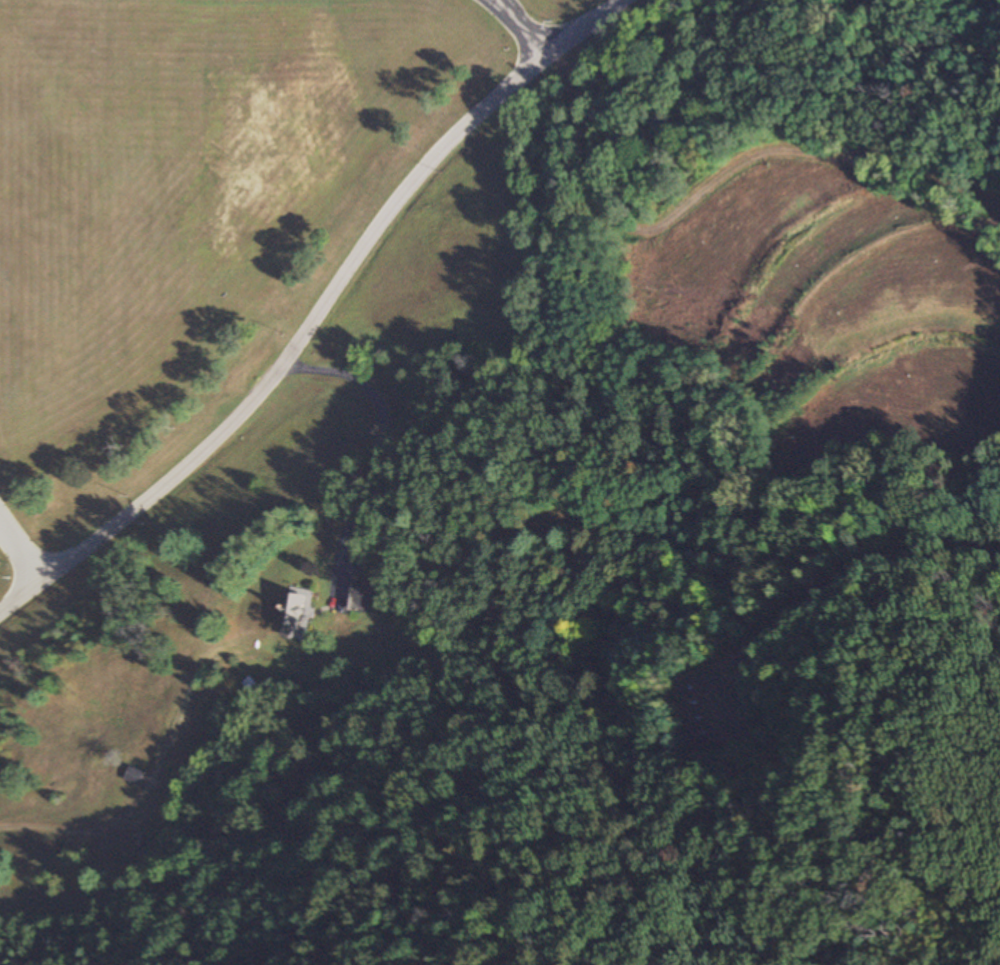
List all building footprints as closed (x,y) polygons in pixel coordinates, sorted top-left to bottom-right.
[(370,586),(349,586),(349,611),(370,611),(370,586)] [(303,593),(283,592),(281,637),(301,638),(303,593)] [(146,772),(131,767),(127,780),(142,785),(146,772)]
